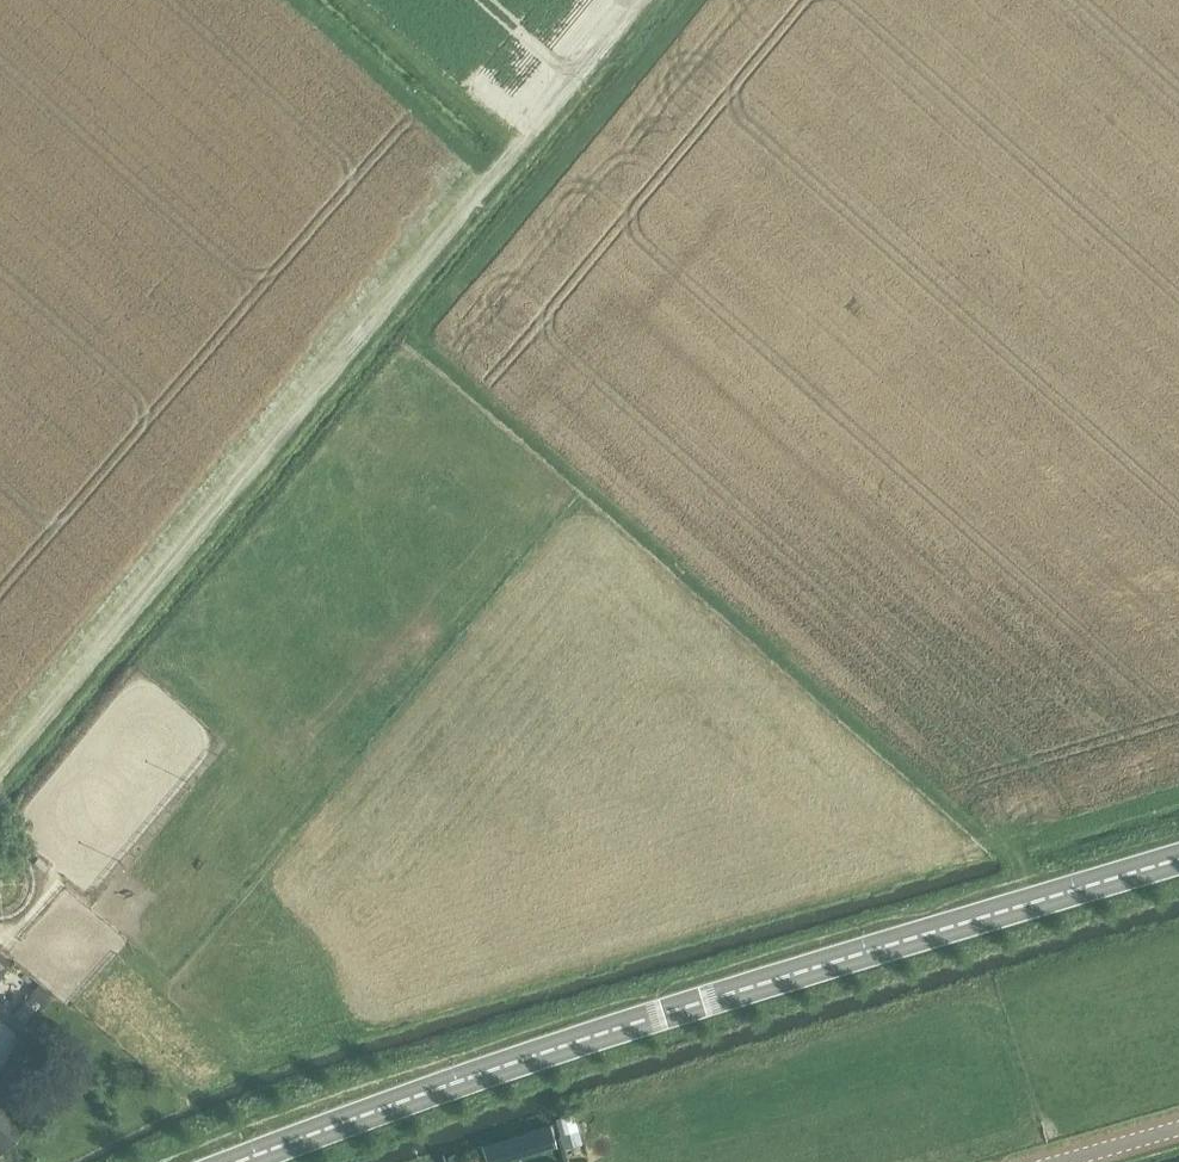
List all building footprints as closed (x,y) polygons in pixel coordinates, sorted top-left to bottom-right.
[(22,1038),(0,1019),(0,1082),(13,1068),(3,1059),(22,1038)] [(29,1116),(0,1091),(0,1149),(29,1116)] [(486,1137),(490,1159),(562,1144),(557,1122),(486,1137)] [(472,1152),(462,1161),(463,1161),(482,1161),(472,1152)]
